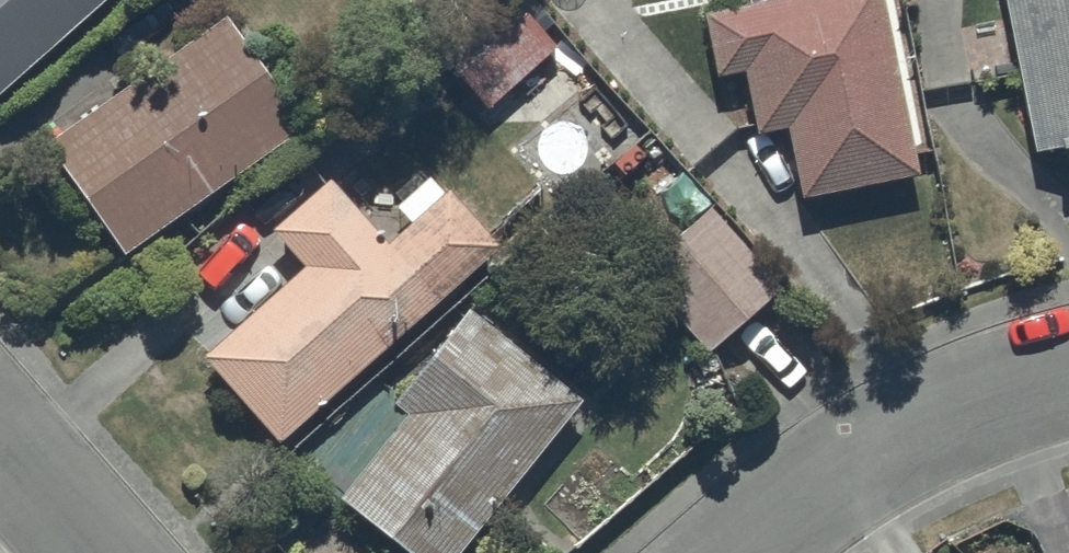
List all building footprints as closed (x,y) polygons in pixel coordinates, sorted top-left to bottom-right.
[(100,0),(0,0),(0,91),(100,0)] [(438,50),(487,103),(553,42),(515,0),(492,0),(438,50)] [(804,194),(915,172),(881,0),(779,0),(704,15),(716,74),(742,69),(754,130),(790,123),(804,194)] [(1033,149),(1068,142),(1068,0),(1005,0),(1033,149)] [(44,139),(123,253),(301,131),(223,17),(44,139)] [(202,356),(278,441),(496,245),(450,195),(394,246),(330,175),(268,231),(301,267),(202,356)] [(709,206),(637,266),(706,348),(778,288),(709,206)] [(337,504),(401,552),(462,552),(576,404),(474,325),(337,504)]
